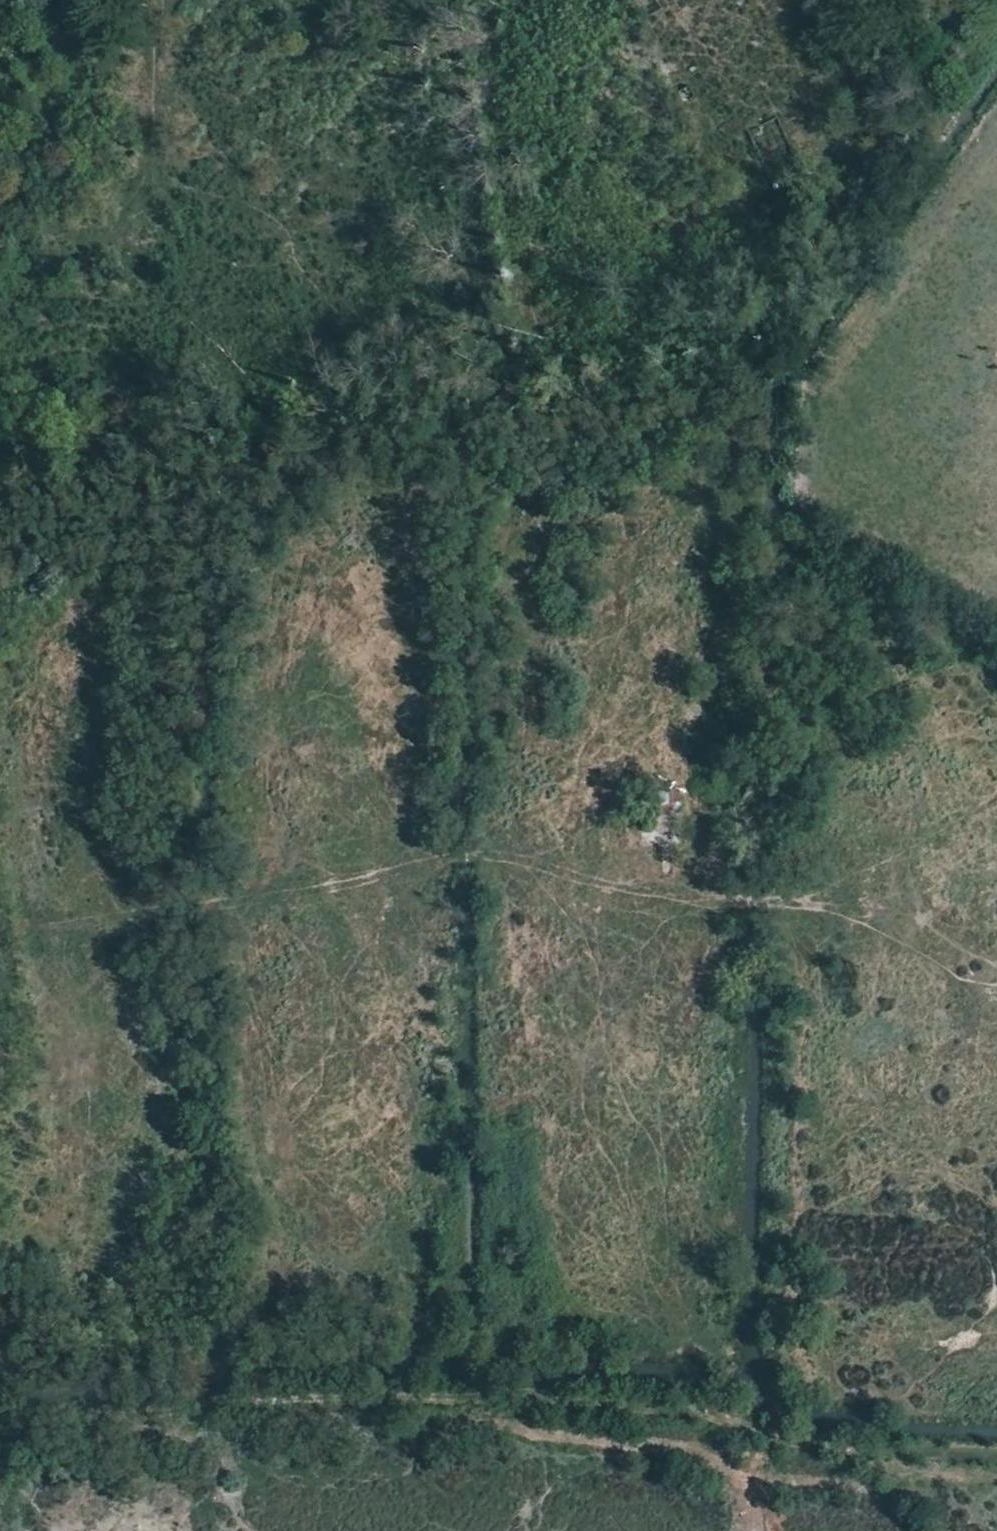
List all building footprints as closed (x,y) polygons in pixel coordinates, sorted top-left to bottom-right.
[(642,830),(679,831),(678,790),(641,790),(642,830)]
